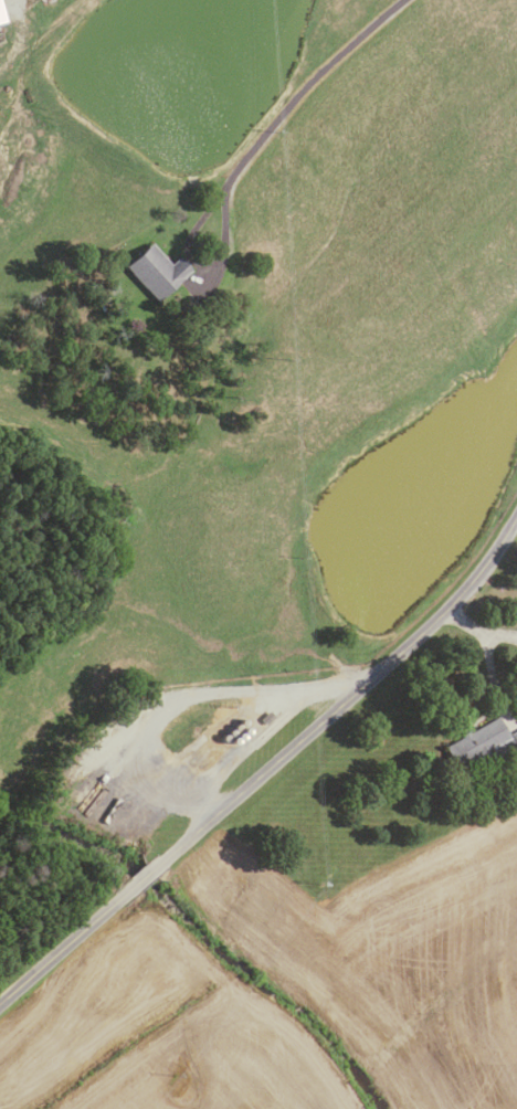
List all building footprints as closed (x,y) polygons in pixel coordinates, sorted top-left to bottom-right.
[(157,302),(125,267),(150,243),(170,265),(179,257),(191,271),(157,302)] [(103,296),(105,302),(97,306),(94,300),(103,296)] [(187,306),(190,310),(184,315),(181,311),(187,306)] [(270,711),(275,717),(265,726),(260,719),(270,711)] [(508,735),(516,729),(516,746),(516,744),(482,764),(477,757),(458,768),(445,747),(497,716),(508,735)]
